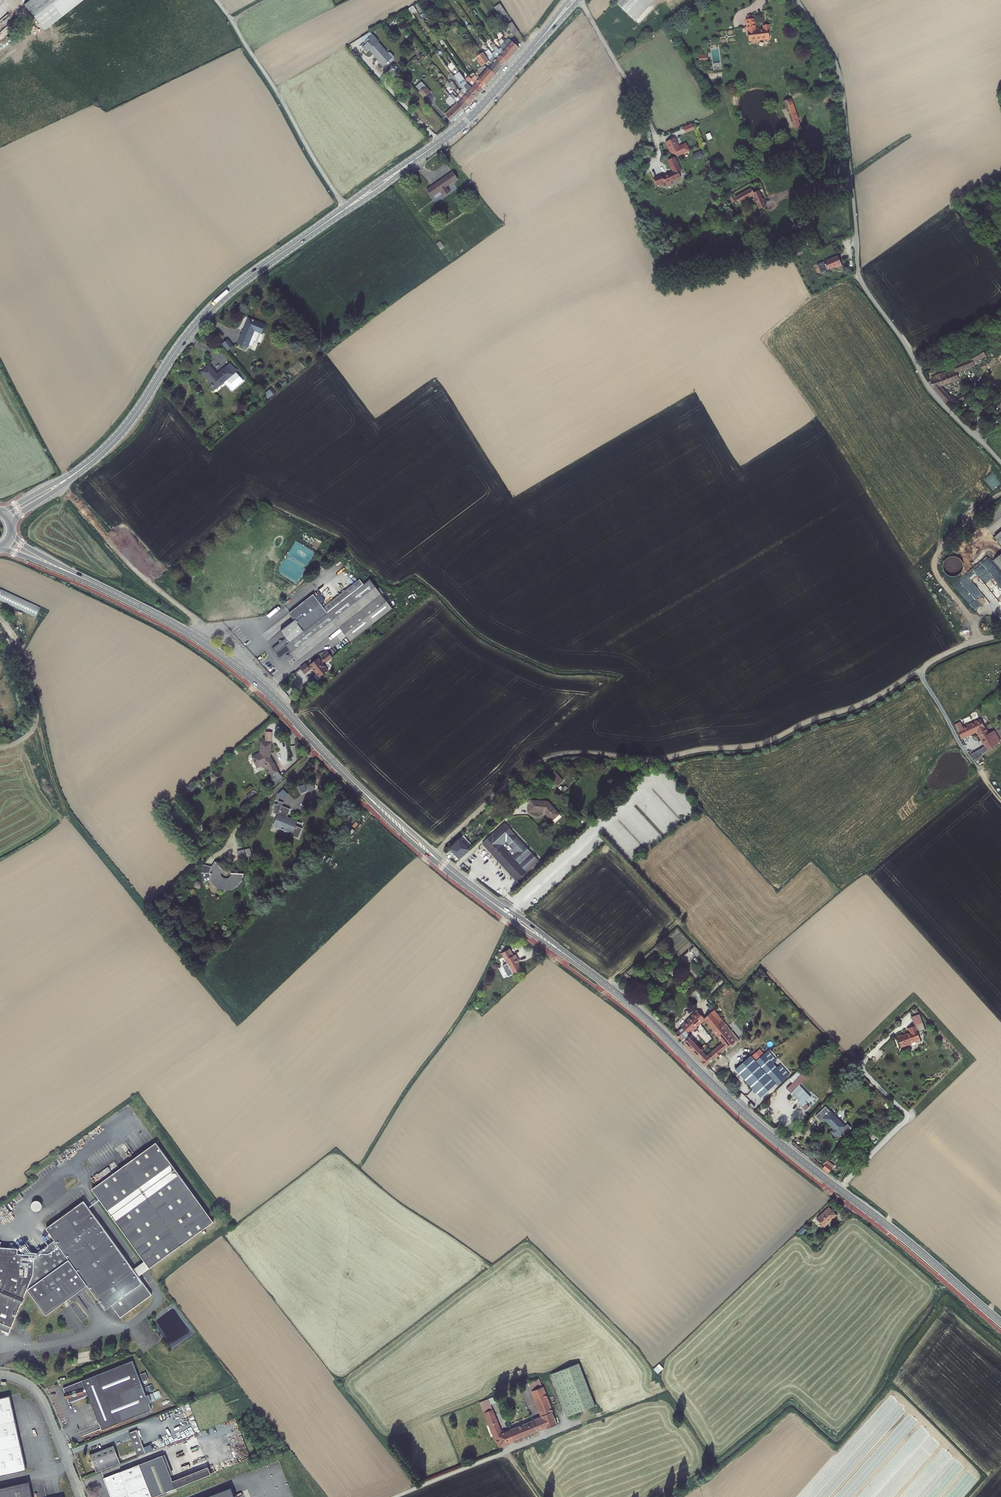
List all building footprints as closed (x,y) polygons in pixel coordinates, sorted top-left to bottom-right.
[(24,3),(44,30),(83,0),(27,0),(24,3)] [(627,13),(638,0),(613,0),(627,13)] [(627,13),(632,18),(648,0),(638,0),(627,13)] [(500,3),(497,5),(504,15),(507,13),(500,3)] [(497,5),(494,7),(501,17),(504,15),(497,5)] [(407,10),(411,15),(416,11),(413,6),(407,10)] [(754,16),(752,17),(747,17),(746,17),(747,24),(745,25),(745,30),(747,29),(748,38),(751,38),(751,40),(756,40),(756,38),(768,36),(768,30),(770,30),(768,22),(763,23),(763,27),(755,28),(754,16)] [(512,22),(509,24),(516,34),(519,32),(512,22)] [(509,24),(507,25),(513,35),(516,34),(509,24)] [(387,53),(378,43),(378,42),(369,32),(361,38),(366,44),(363,47),(367,52),(370,49),(378,59),(384,65),(388,62),(390,64),(394,60),(394,57),(390,53),(387,52),(387,53)] [(512,41),(508,46),(515,52),(519,47),(512,41)] [(493,48),(494,48),(496,50),(500,54),(508,61),(512,56),(504,50),(501,47),(499,49),(496,46),(494,43),(491,45),(493,48)] [(508,46),(504,50),(512,56),(515,52),(508,46)] [(493,54),(495,58),(497,59),(504,65),(508,61),(500,54),(496,50),(493,53),(493,54)] [(487,57),(489,61),(491,62),(493,63),(500,70),(504,65),(497,59),(495,58),(493,54),(492,54),(488,56),(486,52),(485,51),(483,52),(487,57)] [(478,59),(482,66),(485,64),(487,63),(489,61),(487,57),(483,52),(476,57),(471,60),(473,62),(478,59)] [(493,63),(489,68),(496,74),(500,70),(493,63)] [(478,76),(477,77),(479,79),(487,85),(496,74),(489,68),(480,77),(478,76)] [(483,89),(487,85),(479,79),(477,77),(475,75),(472,79),(476,83),(483,89)] [(465,79),(468,83),(472,87),(480,93),(483,89),(476,83),(472,79),(469,76),(465,79)] [(463,88),(465,87),(469,91),(476,97),(480,93),(472,87),(468,83),(465,79),(465,77),(461,81),(458,77),(455,79),(462,89),(463,88)] [(419,91),(418,92),(424,98),(431,91),(421,80),(415,86),(419,91)] [(462,89),(460,91),(461,92),(465,95),(472,101),(476,97),(469,91),(465,87),(463,88),(462,89)] [(444,91),(449,96),(456,105),(446,114),(452,122),(465,110),(458,103),(447,92),(445,90),(444,91)] [(453,94),(449,90),(447,92),(458,103),(465,110),(469,105),(458,95),(455,92),(453,94)] [(461,92),(460,91),(459,91),(461,93),(458,95),(469,105),(472,101),(465,95),(461,92)] [(783,101),(792,127),(795,126),(794,122),(797,121),(789,99),(783,101)] [(673,137),(665,140),(667,146),(672,145),(673,148),(677,146),(673,137)] [(792,146),(766,156),(769,163),(795,153),(792,146)] [(695,159),(704,155),(702,150),(693,154),(695,159)] [(675,157),(668,160),(672,170),(679,167),(675,157)] [(448,186),(458,179),(453,171),(426,189),(431,197),(440,191),(444,196),(451,191),(448,186)] [(734,194),(737,201),(752,194),(755,201),(761,198),(757,189),(752,191),(750,186),(734,194)] [(833,248),(818,254),(821,262),(829,260),(832,258),(832,260),(837,259),(833,248)] [(232,346),(242,350),(248,333),(254,335),(257,327),(247,323),(246,325),(241,323),(232,346)] [(273,329),(268,324),(265,327),(269,332),(273,329)] [(222,340),(217,344),(222,351),(228,347),(222,340)] [(953,370),(947,373),(948,375),(954,373),(955,376),(972,367),(974,370),(987,362),(983,355),(954,372),(953,370)] [(196,372),(207,385),(209,387),(221,378),(222,379),(229,373),(221,365),(215,370),(216,372),(213,374),(211,372),(210,373),(204,365),(196,372)] [(931,390),(945,404),(950,401),(938,387),(957,380),(955,376),(954,373),(948,375),(947,373),(942,375),(941,374),(934,376),(935,380),(928,382),(931,390)] [(269,398),(276,392),(271,387),(264,393),(269,398)] [(964,395),(954,400),(955,404),(966,400),(964,395)] [(962,516),(964,519),(974,512),(972,508),(962,516)] [(918,568),(923,575),(928,570),(923,564),(918,568)] [(973,568),(961,579),(982,602),(987,598),(993,592),(973,568)] [(191,575),(186,569),(179,575),(185,581),(191,575)] [(991,574),(999,584),(1000,583),(1000,571),(997,574),(995,571),(991,574)] [(328,612),(369,579),(365,574),(324,607),(328,612)] [(280,632),(286,638),(272,649),(280,658),(291,650),(298,659),(339,626),(352,640),(393,608),(389,603),(385,598),(381,593),(377,588),(369,579),(328,612),(324,607),(313,594),(289,613),(295,620),(280,632)] [(311,666),(321,678),(329,670),(325,665),(333,657),(329,652),(323,657),(323,659),(321,660),(319,658),(311,666)] [(305,662),(299,668),(304,674),(311,668),(305,662)] [(262,752),(254,756),(260,766),(265,763),(268,767),(270,766),(274,774),(272,776),(277,785),(285,777),(278,762),(276,761),(273,754),(271,754),(271,746),(273,745),(272,740),(263,740),(262,752)] [(983,750),(980,745),(970,751),(973,756),(983,750)] [(546,778),(536,768),(534,769),(545,779),(546,778)] [(554,770),(549,775),(558,785),(564,780),(554,770)] [(299,785),(301,792),(307,790),(305,783),(299,785)] [(283,799),(289,794),(283,788),(277,794),(283,799)] [(545,803),(527,802),(528,812),(542,812),(550,820),(556,814),(545,803)] [(288,817),(291,809),(282,806),(276,825),(284,828),(283,830),(294,834),(299,821),(288,817)] [(507,831),(502,826),(481,846),(485,851),(507,831)] [(513,837),(507,831),(485,851),(500,867),(511,857),(510,855),(514,852),(506,843),(513,837)] [(510,855),(511,857),(522,848),(513,837),(506,843),(514,852),(510,855)] [(456,860),(468,849),(467,847),(470,843),(467,841),(462,846),(459,844),(463,840),(460,838),(447,851),(456,860)] [(249,848),(238,849),(238,858),(250,857),(249,848)] [(535,862),(522,848),(511,857),(524,871),(535,862)] [(513,881),(524,871),(511,857),(500,867),(513,881)] [(221,872),(222,869),(215,863),(213,866),(212,870),(211,875),(212,879),(213,882),(217,886),(222,889),(225,889),(229,889),(233,888),(236,887),(238,884),(241,881),(242,878),(242,876),(233,876),(231,878),(229,879),(225,879),(223,878),(221,875),(221,872)] [(788,914),(783,910),(776,916),(781,921),(788,914)] [(695,945),(690,950),(693,953),(698,949),(695,945)] [(515,955),(511,949),(502,953),(513,973),(522,969),(518,962),(516,958),(518,957),(516,954),(515,955)] [(712,1011),(704,1018),(695,1008),(679,1024),(680,1026),(674,1033),(705,1065),(727,1043),(730,1041),(732,1044),(737,1039),(734,1035),(735,1033),(732,1030),(731,1031),(712,1011)] [(922,1016),(915,1019),(918,1027),(920,1034),(928,1031),(922,1016)] [(920,1034),(918,1027),(911,1029),(913,1034),(905,1037),(905,1036),(900,1037),(903,1048),(909,1046),(909,1047),(915,1045),(914,1043),(918,1042),(919,1043),(923,1041),(920,1034)] [(757,1058),(763,1054),(757,1048),(752,1053),(757,1058)] [(757,1058),(754,1061),(773,1082),(775,1084),(782,1076),(763,1054),(757,1058)] [(773,1082),(754,1061),(749,1055),(734,1069),(758,1096),(773,1082)] [(801,1088),(793,1080),(788,1085),(791,1088),(788,1091),(794,1098),(792,1099),(800,1106),(808,1098),(800,1089),(801,1088)] [(843,1124),(830,1111),(825,1105),(815,1115),(820,1120),(823,1117),(833,1128),(830,1131),(833,1134),(832,1135),(832,1136),(837,1137),(841,1137),(843,1135),(842,1134),(850,1126),(846,1122),(843,1124)] [(92,1189),(149,1268),(214,1222),(156,1143),(124,1165),(92,1189)] [(821,1167),(828,1171),(831,1166),(824,1162),(821,1167)] [(17,1203),(22,1199),(18,1195),(13,1198),(17,1203)] [(42,1208),(42,1205),(42,1203),(40,1202),(38,1200),(36,1200),(34,1200),(33,1202),(31,1203),(31,1206),(31,1208),(33,1209),(34,1211),(36,1211),(39,1211),(40,1209),(42,1208)] [(143,1283),(84,1200),(46,1228),(55,1240),(52,1242),(85,1287),(87,1285),(89,1287),(105,1310),(111,1305),(118,1315),(149,1291),(143,1283)] [(834,1214),(827,1207),(815,1219),(821,1226),(834,1214)] [(8,1333),(11,1327),(26,1289),(46,1315),(68,1299),(85,1287),(52,1242),(33,1255),(17,1255),(17,1249),(0,1248),(0,1330),(8,1333)] [(85,1287),(68,1299),(70,1301),(86,1289),(85,1287)] [(149,1291),(118,1315),(120,1318),(152,1295),(149,1291)] [(151,1412),(132,1362),(62,1389),(64,1394),(63,1395),(64,1399),(65,1399),(67,1404),(87,1396),(100,1431),(151,1412)] [(658,1373),(664,1367),(659,1363),(654,1368),(658,1373)] [(580,1364),(553,1375),(570,1417),(598,1406),(580,1364)] [(545,1373),(534,1378),(538,1386),(548,1382),(545,1373)] [(552,1424),(564,1419),(548,1382),(538,1386),(549,1411),(551,1415),(552,1415),(553,1416),(549,1418),(552,1424)] [(496,1394),(487,1398),(491,1408),(500,1404),(496,1394)] [(27,1471),(10,1396),(0,1399),(0,1477),(27,1471)] [(504,1436),(507,1443),(516,1439),(511,1427),(509,1428),(500,1404),(491,1408),(496,1420),(497,1420),(502,1431),(500,1432),(502,1436),(504,1436)] [(551,1415),(549,1411),(540,1415),(545,1426),(552,1424),(549,1418),(553,1416),(552,1415),(551,1415)] [(540,1415),(517,1425),(521,1437),(545,1426),(540,1415)] [(521,1437),(517,1425),(511,1427),(516,1439),(521,1437)] [(131,1432),(140,1455),(156,1449),(154,1444),(146,1447),(139,1429),(131,1432)] [(91,1456),(95,1467),(119,1458),(115,1447),(91,1456)] [(104,1479),(112,1496),(155,1496),(176,1488),(162,1455),(104,1479)] [(30,1483),(0,1490),(0,1496),(33,1496),(30,1483)]
